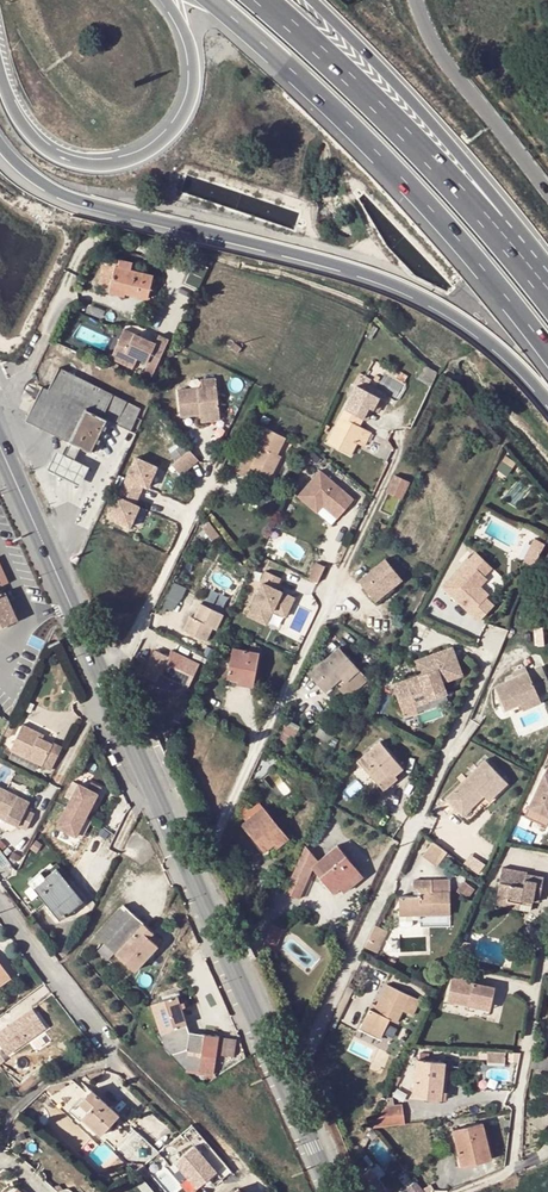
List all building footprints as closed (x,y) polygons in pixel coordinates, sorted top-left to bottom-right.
[(118,267),(113,287),(128,291),(127,294),(150,300),(156,277),(133,271),(135,263),(122,260),(120,268),(118,267)] [(127,298),(127,294),(128,291),(113,287),(111,295),(127,298)] [(127,331),(114,360),(137,370),(141,359),(152,364),(147,375),(156,378),(172,341),(162,337),(158,345),(127,331)] [(29,421),(73,443),(82,448),(93,453),(109,421),(132,432),(143,409),(62,369),(51,391),(45,389),(29,421)] [(179,393),(182,420),(201,418),(220,416),(217,381),(202,383),(202,391),(179,393)] [(350,398),(370,408),(375,411),(381,399),(357,386),(350,398)] [(220,416),(201,418),(202,425),(221,423),(220,416)] [(357,425),(361,419),(355,416),(351,423),(357,425)] [(285,435),(261,424),(252,441),(262,445),(256,456),(245,451),(235,471),(248,477),(252,468),(270,477),(275,465),(270,462),(276,452),(285,435)] [(369,432),(364,429),(357,442),(363,445),(369,432)] [(66,456),(76,461),(82,448),(73,443),(66,456)] [(170,453),(176,460),(187,451),(181,444),(170,453)] [(76,461),(66,456),(59,452),(50,471),(82,486),(90,468),(76,461)] [(179,464),(174,469),(182,479),(200,463),(190,452),(178,462),(179,464)] [(270,462),(275,465),(281,455),(276,452),(270,462)] [(136,529),(161,464),(135,454),(110,519),(136,529)] [(320,470),(299,496),(314,510),(323,499),(341,515),(354,499),(320,470)] [(409,481),(395,475),(386,492),(400,498),(409,481)] [(323,499),(314,510),(318,512),(323,506),(338,518),(341,515),(323,499)] [(223,532),(211,516),(206,525),(215,538),(223,532)] [(545,546),(535,540),(523,563),(533,568),(545,546)] [(480,574),(488,566),(476,554),(443,588),(478,623),(493,607),(485,599),(488,596),(479,588),(476,585),(484,577),(480,574)] [(385,558),(358,580),(372,596),(389,581),(393,586),(402,578),(385,558)] [(310,578),(319,582),(326,566),(317,562),(310,578)] [(9,584),(0,564),(0,587),(9,584)] [(480,574),(484,577),(491,569),(488,566),(480,574)] [(267,571),(248,616),(269,625),(274,612),(288,618),(298,596),(279,588),(283,578),(267,571)] [(479,588),(486,580),(484,577),(476,585),(479,588)] [(389,581),(372,596),(377,603),(394,588),(393,586),(389,581)] [(176,612),(187,588),(174,582),(163,606),(176,612)] [(13,625),(16,615),(6,593),(0,596),(0,631),(13,625)] [(227,608),(206,598),(198,613),(195,611),(188,625),(210,636),(216,622),(219,623),(227,608)] [(270,627),(280,630),(284,617),(275,614),(270,627)] [(176,646),(165,667),(183,676),(192,680),(203,659),(176,646)] [(238,677),(254,680),(260,653),(233,648),(227,679),(237,680),(238,677)] [(339,648),(325,660),(309,674),(325,692),(342,678),(339,676),(353,663),(339,648)] [(441,683),(461,676),(452,649),(416,661),(421,675),(419,676),(420,680),(407,685),(406,681),(393,685),(399,704),(412,699),(414,706),(415,706),(446,695),(441,683)] [(304,669),(309,674),(325,660),(320,655),(304,669)] [(339,676),(342,678),(345,682),(358,669),(353,663),(339,676)] [(183,676),(165,667),(163,671),(182,680),(183,676)] [(538,668),(527,673),(537,696),(547,691),(538,668)] [(494,687),(504,710),(519,704),(537,696),(527,673),(494,687)] [(419,676),(406,681),(407,685),(420,680),(419,676)] [(238,677),(237,680),(237,684),(253,687),(254,680),(238,677)] [(537,696),(519,704),(521,711),(540,703),(537,696)] [(412,699),(399,704),(404,718),(418,713),(415,706),(414,706),(412,699)] [(289,750),(300,726),(288,721),(278,745),(289,750)] [(43,741),(38,738),(40,733),(24,725),(11,751),(42,767),(52,771),(63,749),(54,744),(53,746),(43,741)] [(392,773),(393,774),(402,767),(380,741),(358,759),(378,784),(392,773)] [(484,761),(445,799),(467,822),(482,807),(477,801),(483,796),(490,804),(509,786),(484,761)] [(547,771),(530,806),(547,814),(547,772),(547,771)] [(392,773),(378,784),(383,790),(397,778),(393,774),(392,773)] [(93,783),(90,789),(99,794),(103,788),(93,783)] [(80,785),(59,827),(78,837),(88,818),(99,794),(80,785)] [(0,787),(0,811),(9,816),(7,820),(18,826),(26,830),(34,814),(26,810),(30,802),(0,787)] [(265,852),(274,845),(271,841),(283,830),(256,798),(255,799),(252,796),(248,800),(251,803),(239,812),(246,820),(242,824),(265,852)] [(530,806),(526,814),(547,825),(547,824),(547,814),(530,806)] [(0,811),(0,817),(7,820),(9,816),(0,811)] [(88,818),(78,837),(84,840),(94,821),(88,818)] [(290,838),(283,830),(271,841),(274,845),(277,849),(290,838)] [(446,853),(432,842),(422,856),(437,866),(446,853)] [(319,861),(306,843),(283,889),(296,896),(311,866),(333,892),(340,887),(359,872),(338,845),(319,861)] [(41,872),(29,882),(59,920),(83,901),(54,866),(42,875),(41,872)] [(502,867),(496,900),(520,904),(531,906),(532,901),(532,896),(540,898),(544,877),(526,873),(526,871),(502,867)] [(362,877),(359,872),(340,887),(343,892),(362,877)] [(398,898),(398,917),(411,916),(411,911),(421,910),(422,916),(452,915),(451,892),(432,892),(432,881),(412,881),(412,891),(425,891),(425,896),(413,897),(398,898)] [(475,889),(464,881),(457,891),(467,899),(475,889)] [(519,910),(520,904),(496,900),(495,906),(519,910)] [(123,905),(95,935),(105,944),(97,951),(108,961),(115,953),(135,972),(158,947),(149,938),(138,928),(142,923),(123,905)] [(452,920),(452,915),(422,916),(421,910),(411,911),(411,916),(398,917),(398,922),(452,920)] [(270,919),(258,941),(269,946),(280,925),(270,919)] [(154,933),(142,923),(138,928),(149,938),(154,933)] [(374,926),(364,947),(376,953),(386,931),(374,926)] [(453,968),(446,999),(467,1004),(468,1000),(490,1005),(494,987),(473,982),(475,974),(453,968)] [(10,976),(6,971),(0,975),(0,983),(10,976)] [(362,1024),(384,1035),(390,1019),(397,1022),(403,1011),(414,1016),(421,1002),(386,985),(376,1006),(373,1012),(368,1010),(362,1024)] [(178,996),(151,1004),(164,1045),(188,1070),(214,1073),(217,1055),(219,1037),(190,1034),(178,996)] [(490,1005),(468,1000),(467,1004),(488,1009),(490,1005)] [(33,1008),(0,1032),(0,1042),(8,1054),(46,1027),(33,1008)] [(384,1035),(362,1024),(359,1031),(381,1041),(384,1035)] [(237,1040),(219,1037),(217,1055),(234,1057),(237,1040)] [(504,1052),(486,1051),(486,1061),(504,1062),(504,1052)] [(414,1097),(441,1099),(443,1063),(428,1062),(429,1055),(420,1054),(419,1061),(417,1061),(414,1097)] [(534,1056),(531,1069),(547,1070),(547,1057),(534,1056)] [(92,1090),(73,1110),(101,1136),(120,1115),(92,1090)] [(387,1098),(373,1128),(406,1123),(403,1102),(393,1104),(392,1098),(387,1098)] [(474,1157),(476,1163),(491,1159),(482,1123),(452,1130),(460,1161),(474,1157)] [(189,1191),(199,1191),(229,1168),(205,1138),(159,1176),(171,1189),(175,1185),(176,1186),(181,1182),(189,1191)] [(131,1171),(145,1159),(132,1144),(125,1150),(130,1155),(123,1161),(131,1171)] [(474,1157),(460,1161),(462,1167),(476,1163),(474,1157)] [(379,1191),(371,1180),(377,1175),(373,1169),(352,1184),(355,1191),(379,1191)] [(386,1186),(377,1175),(371,1180),(379,1191),(386,1186)] [(136,1184),(143,1191),(153,1191),(154,1191),(142,1177),(136,1184)] [(416,1182),(405,1189),(407,1191),(423,1191),(416,1182)]
